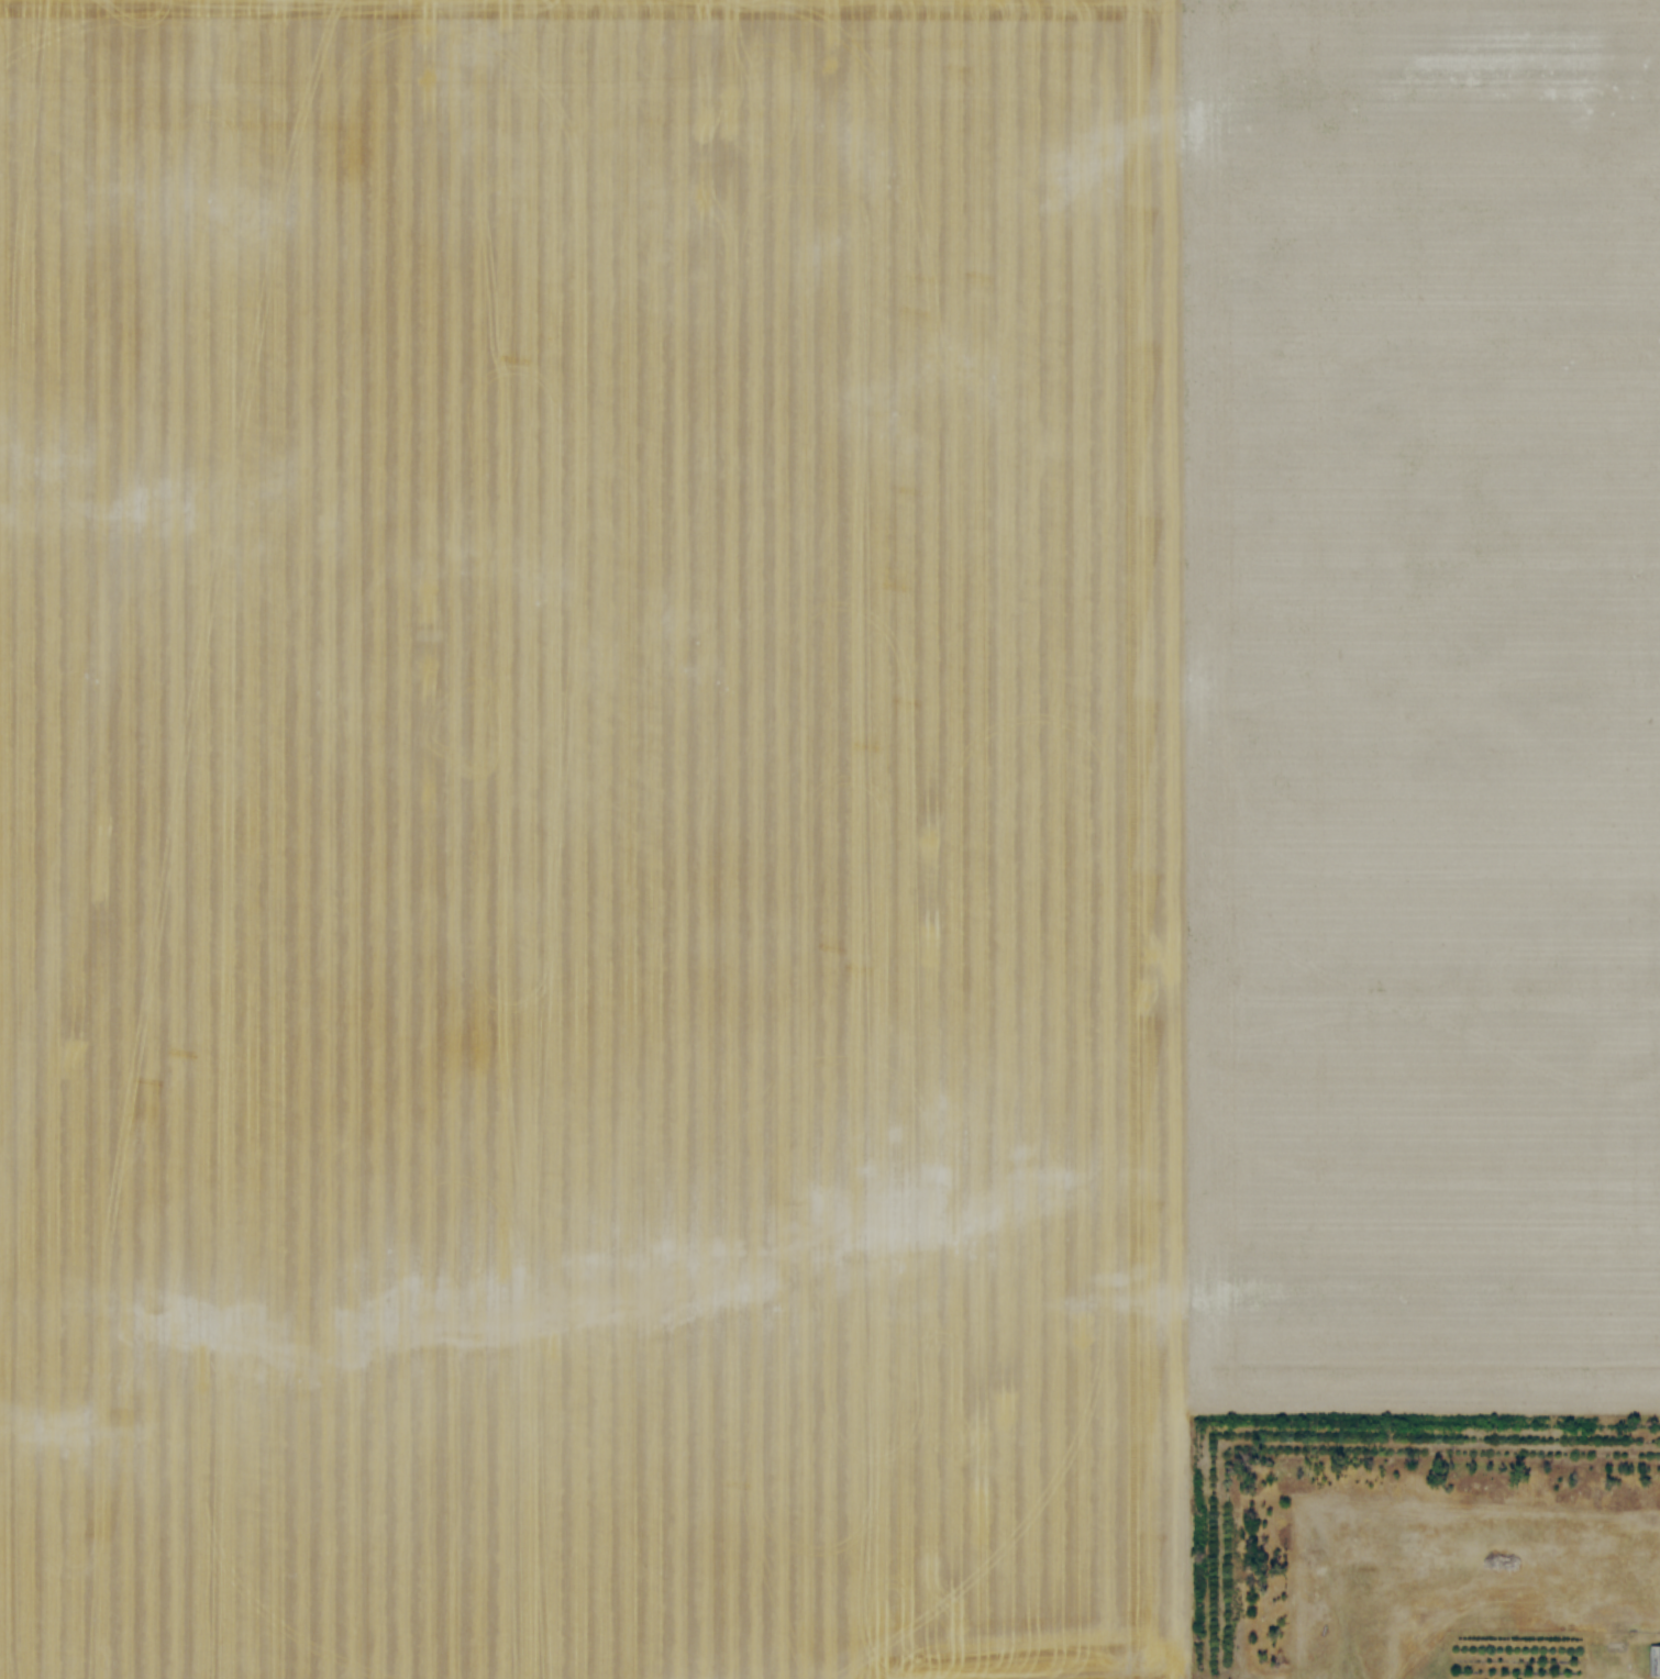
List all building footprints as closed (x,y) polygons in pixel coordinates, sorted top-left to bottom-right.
[(1650,1678),(1659,1678),(1659,1648),(1651,1648),(1650,1678)]
